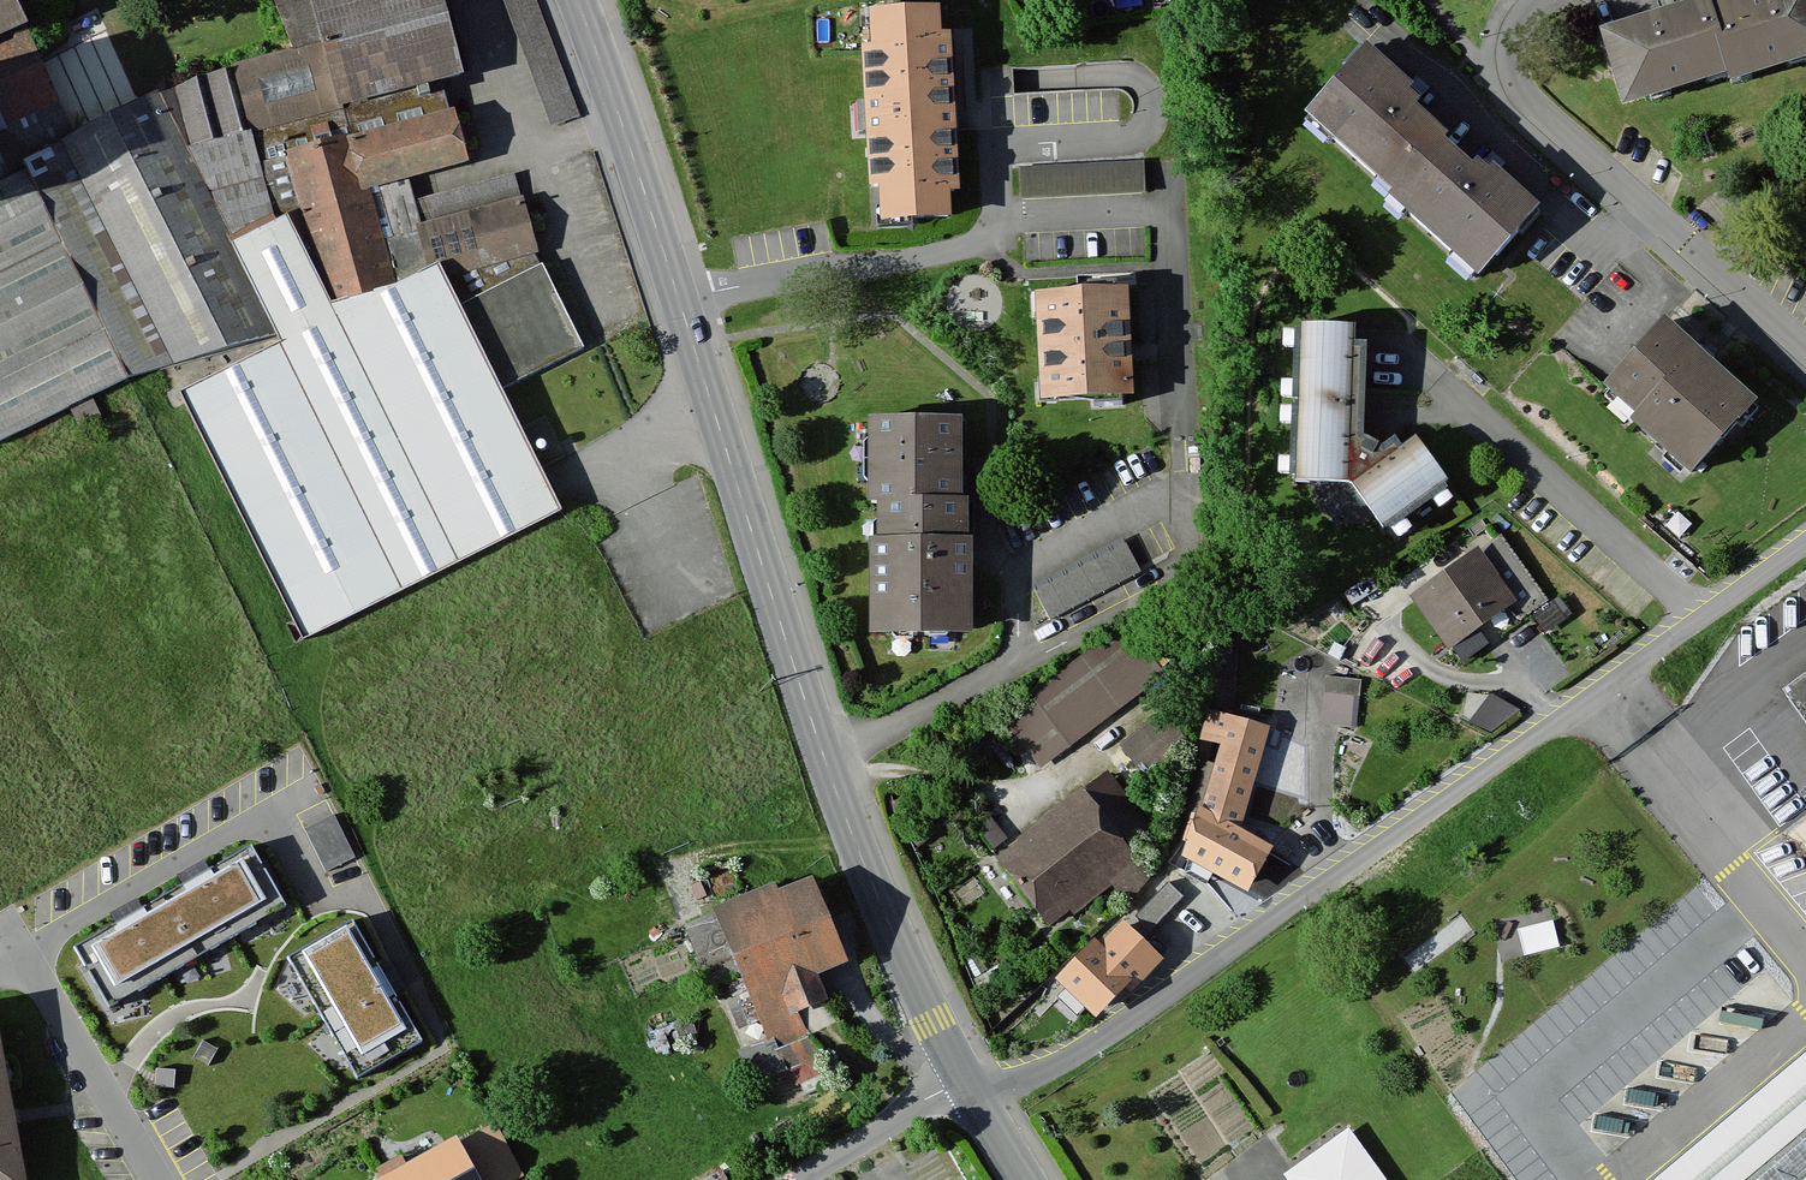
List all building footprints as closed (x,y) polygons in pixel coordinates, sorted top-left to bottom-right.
[(77,136),(8,0),(0,0),(0,176),(77,136)] [(164,92),(284,334),(397,291),(367,195),(364,187),(352,144),(454,116),(443,74),(461,69),(442,0),(275,0),(292,51),(207,77),(164,92)] [(550,124),(578,115),(536,0),(504,0),(550,124)] [(1604,28),(1626,99),(1727,69),(1708,6),(1706,0),(1695,0),(1604,28)] [(1708,6),(1727,69),(1730,78),(1805,55),(1805,0),(1727,0),(1708,6)] [(953,213),(943,1),(859,5),(869,217),(953,213)] [(1410,93),(1365,52),(1308,115),(1479,269),(1537,205),(1482,156),(1470,169),(1399,105),(1410,93)] [(127,377),(284,334),(164,92),(77,136),(0,176),(0,437),(127,377)] [(466,159),(454,116),(352,144),(364,187),(466,159)] [(1142,164),(1021,170),(1022,199),(1144,194),(1142,164)] [(518,175),(411,202),(417,226),(524,200),(518,175)] [(524,200),(417,226),(429,276),(445,272),(536,249),(524,200)] [(542,259),(459,298),(499,382),(582,342),(542,259)] [(182,395),(307,639),(564,510),(499,382),(459,298),(445,272),(429,276),(397,291),(284,334),(182,395)] [(1115,292),(1039,296),(1044,403),(1120,399),(1115,292)] [(1656,316),(1594,388),(1687,467),(1748,396),(1656,316)] [(1355,327),(1299,326),(1294,487),(1311,487),(1314,501),(1339,524),(1359,524),(1371,520),(1382,534),(1448,484),(1416,442),(1368,478),(1352,457),(1355,327)] [(966,411),(856,412),(858,631),(967,630),(966,411)] [(1501,536),(1415,597),(1449,645),(1508,604),(1520,621),(1548,601),(1501,536)] [(1122,541),(1035,587),(1052,618),(1139,572),(1122,541)] [(1166,679),(1131,631),(998,727),(1016,752),(1027,744),(1043,767),(1166,679)] [(1781,683),(1805,718),(1805,666),(1781,683)] [(1360,674),(1322,672),(1319,721),(1357,723),(1360,674)] [(1264,722),(1203,704),(1193,739),(1215,745),(1197,807),(1236,818),(1264,722)] [(1145,765),(1182,732),(1159,706),(1122,739),(1145,765)] [(1083,781),(992,851),(1045,918),(1107,869),(1127,894),(1154,872),(1083,781)] [(322,865),(356,853),(340,808),(306,820),(322,865)] [(1268,845),(1193,809),(1172,853),(1247,889),(1268,845)] [(248,854),(78,952),(111,1008),(280,910),(248,854)] [(813,876),(720,913),(772,1045),(804,1032),(795,1008),(825,996),(816,973),(846,961),(813,876)] [(1524,950),(1561,941),(1555,914),(1518,923),(1524,950)] [(1122,926),(1063,983),(1097,1019),(1157,962),(1122,926)] [(352,931),(293,964),(353,1073),(413,1040),(352,931)] [(1637,1179),(1805,1179),(1805,1039),(1637,1179)] [(0,1041),(0,1179),(25,1179),(0,1041)] [(364,1179),(507,1179),(519,1173),(489,1122),(456,1141),(450,1130),(364,1179)] [(1347,1131),(1287,1175),(1291,1179),(1384,1179),(1347,1131)]
